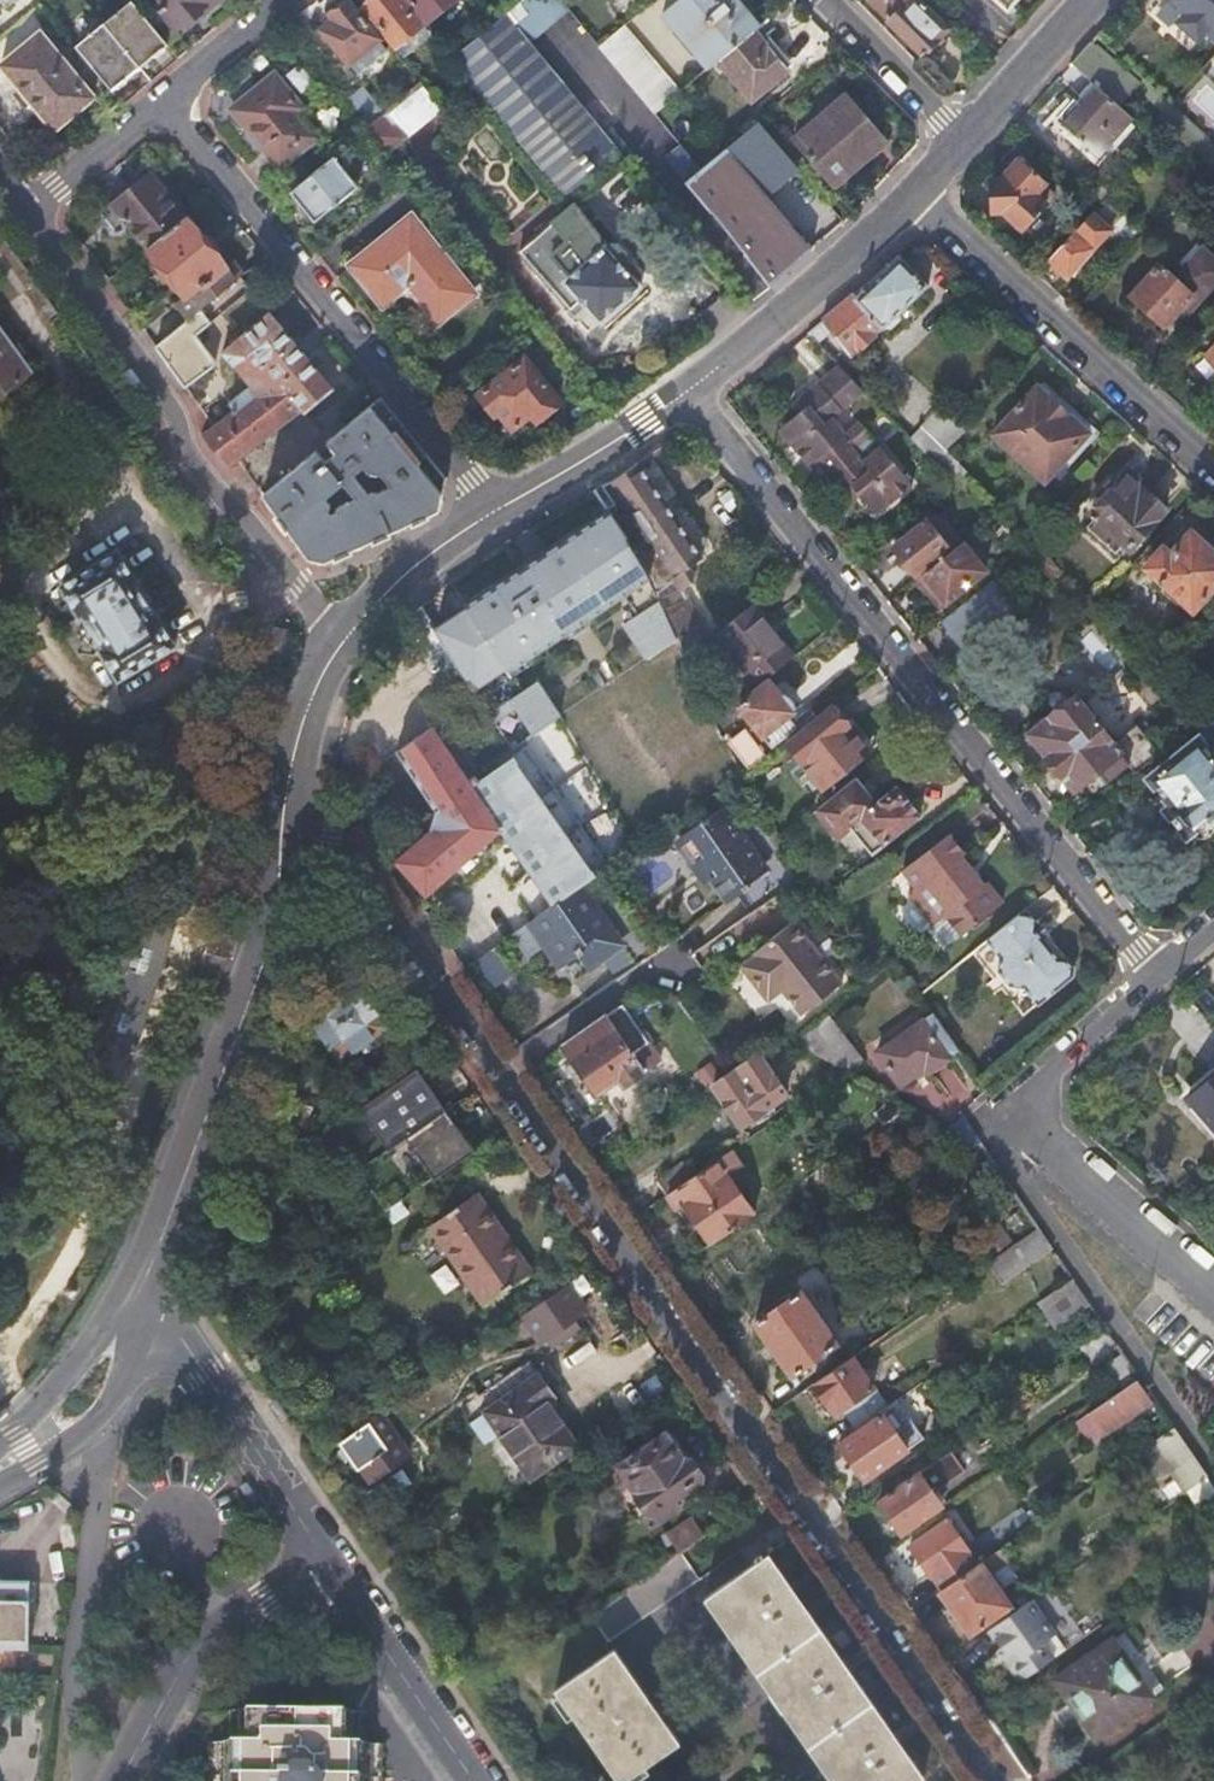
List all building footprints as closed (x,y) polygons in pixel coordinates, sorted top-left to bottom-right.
[(217,0),(147,0),(174,34),(217,0)] [(378,41),(345,0),(327,15),(333,22),(322,31),(349,65),(352,65),(362,75),(386,56),(377,45),(378,41)] [(403,0),(369,0),(364,4),(365,9),(364,12),(395,50),(424,26),(403,0)] [(427,24),(456,0),(407,0),(427,24)] [(526,45),(567,9),(560,0),(522,0),(502,17),(526,45)] [(708,67),(717,59),(753,30),(758,26),(735,0),(677,0),(662,13),(708,67)] [(923,53),(953,23),(930,0),(871,0),(923,53)] [(1185,13),(1181,17),(1182,26),(1195,39),(1204,38),(1209,34),(1213,39),(1213,0),(1172,0),(1185,13)] [(111,37),(138,70),(167,47),(140,14),(111,37)] [(491,107),(570,199),(620,157),(601,134),(526,45),(502,17),(492,25),(453,57),(452,59),(491,107)] [(598,47),(653,113),(679,92),(624,25),(598,47)] [(717,59),(749,99),(786,70),(753,30),(717,59)] [(94,100),(43,35),(4,66),(53,131),(94,100)] [(84,59),(111,92),(138,70),(111,37),(84,59)] [(1074,62),(1099,86),(1120,105),(1139,85),(1093,41),(1084,51),(1074,62)] [(234,110),(280,169),(317,138),(296,112),(302,107),(276,75),(234,110)] [(420,84),(387,113),(406,137),(440,109),(420,84)] [(1074,98),(1056,117),(1097,155),(1133,116),(1120,105),(1099,86),(1082,105),(1074,98)] [(350,101),(371,127),(386,114),(364,88),(350,101)] [(844,90),(794,133),(836,183),(858,163),(854,157),(882,133),(844,90)] [(371,127),(391,152),(408,139),(406,137),(387,113),(386,114),(371,127)] [(760,119),(701,169),(686,182),(730,232),(772,286),(792,269),(801,261),(813,250),(767,194),(800,166),(760,119)] [(601,134),(620,157),(629,150),(632,147),(612,124),(601,134)] [(679,143),(664,156),(686,182),(701,169),(679,143)] [(336,158),(293,193),(316,222),(360,188),(336,158)] [(1022,229),(1055,193),(1046,184),(1046,182),(1019,158),(1003,175),(1004,180),(992,180),(991,209),(1004,209),(1005,213),(1022,229)] [(111,203),(148,249),(186,219),(147,172),(111,203)] [(573,306),(572,308),(578,314),(588,305),(603,321),(606,318),(638,292),(643,287),(646,284),(628,262),(631,259),(632,249),(625,241),(615,241),(581,200),(525,246),(573,306)] [(1089,214),(1048,260),(1068,278),(1094,249),(1108,232),(1089,214)] [(479,295),(415,216),(354,266),(387,306),(411,287),(442,325),(479,295)] [(148,249),(185,293),(178,300),(192,316),(240,279),(241,278),(230,263),(225,268),(212,253),(216,249),(207,238),(204,241),(186,219),(148,249)] [(1213,286),(1213,265),(1200,251),(1172,282),(1157,269),(1132,296),(1164,325),(1181,308),(1187,314),(1213,286)] [(863,285),(825,318),(851,346),(875,326),(877,328),(882,325),(884,327),(890,326),(899,319),(900,314),(898,311),(928,286),(900,254),(863,285)] [(192,316),(155,345),(185,386),(209,367),(210,366),(210,365),(211,364),(211,363),(210,362),(210,361),(192,336),(249,292),(240,279),(192,316)] [(638,292),(606,318),(614,327),(645,300),(638,292)] [(227,465),(237,458),(298,410),(302,415),(330,391),(267,316),(219,356),(248,391),(229,407),(235,414),(206,438),(227,465)] [(0,330),(0,400),(33,376),(0,330)] [(1203,357),(1213,366),(1213,344),(1203,357)] [(791,406),(773,423),(804,458),(810,452),(817,458),(842,436),(846,441),(864,424),(840,396),(857,381),(835,356),(795,390),(801,397),(791,406)] [(567,408),(527,358),(480,397),(495,416),(499,415),(514,433),(521,428),(530,438),(567,408)] [(1038,387),(995,435),(1044,481),(1088,433),(1038,387)] [(795,390),(784,399),(791,406),(801,397),(795,390)] [(264,495),(308,557),(325,561),(436,516),(446,481),(381,401),(264,495)] [(922,423),(944,446),(964,425),(943,402),(922,423)] [(842,436),(817,458),(839,483),(846,476),(854,485),(870,504),(906,472),(864,424),(846,441),(842,436)] [(613,513),(638,552),(652,582),(661,602),(678,640),(679,642),(685,654),(711,634),(678,583),(671,572),(684,564),(701,553),(642,461),(636,465),(598,490),(613,513)] [(1124,471),(1089,510),(1129,548),(1165,509),(1124,471)] [(839,483),(847,492),(854,485),(846,476),(839,483)] [(933,512),(893,546),(916,572),(948,544),(937,529),(943,524),(933,512)] [(613,513),(438,628),(478,692),(512,669),(515,672),(652,582),(638,552),(613,513)] [(113,655),(166,615),(146,589),(144,590),(119,557),(120,555),(99,527),(46,568),(67,595),(71,593),(97,626),(93,629),(113,655)] [(1213,587),(1213,555),(1188,532),(1166,555),(1160,550),(1143,569),(1190,613),(1213,587)] [(961,539),(918,576),(932,594),(940,588),(947,598),(986,566),(961,539)] [(1022,551),(1052,583),(1062,574),(1033,542),(1022,551)] [(684,564),(671,572),(678,583),(683,580),(687,577),(688,573),(688,569),(684,564)] [(227,576),(233,590),(247,587),(241,571),(227,576)] [(678,583),(711,634),(716,630),(683,580),(678,583)] [(988,592),(969,594),(972,613),(990,611),(988,592)] [(678,640),(661,602),(625,625),(648,660),(678,640)] [(716,630),(757,682),(792,654),(751,603),(716,630)] [(738,701),(770,743),(796,723),(788,712),(794,708),(769,676),(738,701)] [(541,682),(513,701),(538,740),(564,722),(541,682)] [(502,827),(553,905),(575,890),(601,872),(640,845),(625,821),(580,852),(532,782),(579,748),(564,722),(538,740),(479,781),(474,776),(469,779),(434,726),(432,728),(407,690),(376,711),(401,747),(396,751),(437,810),(432,827),(396,860),(428,896),(502,827)] [(1028,731),(1073,789),(1097,770),(1105,780),(1113,773),(1129,760),(1137,769),(1156,752),(1134,724),(1113,741),(1075,694),(1028,731)] [(833,707),(788,743),(822,787),(868,750),(833,707)] [(1213,798),(1213,754),(1197,734),(1164,763),(1149,776),(1171,801),(1166,806),(1183,825),(1213,798)] [(747,741),(734,752),(744,766),(759,755),(747,741)] [(532,782),(580,852),(625,821),(579,748),(532,782)] [(854,823),(874,848),(920,813),(896,784),(876,800),(856,775),(819,805),(841,833),(854,823)] [(672,845),(675,850),(669,855),(683,874),(688,870),(700,887),(717,911),(741,893),(736,885),(754,871),(714,814),(672,845)] [(947,831),(902,867),(917,885),(912,891),(935,918),(933,922),(950,942),(1003,898),(985,878),(983,880),(961,855),(964,852),(947,831)] [(683,874),(695,891),(700,887),(688,870),(683,874)] [(530,921),(558,961),(577,948),(590,966),(619,946),(589,904),(586,905),(575,890),(553,905),(530,921)] [(179,917),(135,903),(94,1034),(98,1035),(138,1048),(179,917)] [(990,938),(1007,957),(1004,969),(1006,973),(1014,983),(1028,984),(1043,1002),(1074,975),(1076,964),(1068,955),(1061,954),(1040,929),(1040,921),(1032,911),(1024,909),(990,938)] [(757,953),(742,965),(760,986),(774,975),(785,987),(804,1011),(844,981),(794,919),(756,950),(757,953)] [(481,989),(506,980),(494,948),(469,957),(481,989)] [(300,1001),(310,1022),(300,1027),(307,1040),(318,1036),(327,1054),(381,1027),(353,973),(300,1001)] [(774,975),(760,986),(770,999),(785,987),(774,975)] [(289,1006),(300,1027),(310,1022),(300,1001),(289,1006)] [(624,1004),(564,1046),(597,1094),(620,1078),(626,1086),(646,1072),(632,1053),(649,1041),(624,1004)] [(876,1048),(898,1081),(924,1065),(927,1070),(939,1063),(948,1057),(948,1053),(958,1046),(933,1011),(876,1048)] [(796,1037),(846,1069),(848,1070),(864,1058),(828,1012),(796,1037)] [(712,1086),(741,1126),(787,1094),(773,1074),(761,1083),(746,1061),(731,1072),(712,1086)] [(419,1072),(363,1111),(391,1150),(408,1139),(446,1112),(419,1072)] [(1190,1099),(1213,1128),(1213,1079),(1190,1099)] [(281,1097),(273,1136),(300,1141),(308,1102),(281,1097)] [(476,1155),(446,1112),(408,1139),(438,1181),(476,1155)] [(732,1147),(727,1148),(716,1156),(689,1174),(674,1186),(712,1241),(754,1211),(727,1170),(741,1160),(732,1147)] [(837,1158),(823,1168),(830,1179),(845,1169),(837,1158)] [(657,1177),(667,1191),(674,1186),(689,1174),(680,1161),(657,1177)] [(476,1191),(433,1221),(487,1299),(530,1269),(476,1191)] [(1054,1247),(1039,1224),(987,1260),(1003,1282),(1054,1247)] [(443,1264),(428,1274),(440,1292),(455,1282),(443,1264)] [(1055,1323),(1090,1299),(1073,1274),(1038,1299),(1055,1323)] [(533,1349),(588,1318),(567,1282),(513,1313),(533,1349)] [(800,1288),(756,1319),(792,1371),(836,1340),(800,1288)] [(1140,1374),(1124,1350),(1100,1366),(1117,1390),(1136,1378),(1140,1374)] [(853,1353),(813,1380),(835,1412),(849,1402),(860,1417),(885,1400),(853,1353)] [(532,1355),(465,1401),(475,1415),(487,1407),(533,1473),(578,1442),(548,1397),(557,1391),(532,1355)] [(1089,1410),(1104,1432),(1151,1399),(1136,1378),(1117,1390),(1089,1410)] [(1025,1381),(1010,1392),(1018,1404),(1033,1393),(1025,1381)] [(897,1397),(881,1409),(882,1412),(841,1441),(865,1476),(924,1434),(897,1397)] [(327,1444),(346,1475),(359,1467),(369,1482),(409,1456),(380,1410),(327,1444)] [(1089,1410),(1075,1420),(1091,1441),(1104,1432),(1089,1410)] [(1183,1489),(1207,1473),(1174,1424),(1139,1447),(1160,1476),(1169,1470),(1183,1489)] [(666,1433),(612,1468),(651,1524),(687,1500),(680,1488),(702,1474),(689,1455),(684,1458),(666,1433)] [(919,1470),(880,1497),(902,1529),(942,1502),(919,1470)] [(680,1547),(708,1528),(697,1511),(659,1536),(664,1544),(674,1537),(680,1547)] [(911,1542),(942,1586),(977,1561),(947,1517),(911,1542)] [(1009,1561),(999,1546),(977,1561),(942,1586),(971,1628),(1007,1603),(987,1576),(1009,1561)] [(680,1547),(588,1610),(606,1637),(700,1574),(680,1547)] [(710,1592),(841,1780),(913,1780),(925,1773),(770,1551),(765,1554),(762,1550),(756,1554),(759,1558),(710,1592)] [(27,1640),(29,1578),(0,1578),(0,1639),(27,1640)] [(1006,1655),(1021,1677),(1055,1654),(1045,1639),(1056,1631),(1032,1597),(990,1626),(1009,1653),(1006,1655)] [(1112,1637),(1056,1677),(1096,1734),(1153,1695),(1139,1674),(1151,1665),(1127,1630),(1114,1639),(1112,1637)] [(613,1645),(554,1686),(621,1779),(679,1737),(613,1645)] [(342,1777),(351,1777),(351,1741),(365,1742),(365,1709),(239,1708),(238,1733),(246,1733),(246,1740),(238,1740),(235,1739),(235,1772),(217,1772),(217,1780),(342,1780),(342,1777)] [(217,1739),(217,1772),(235,1772),(235,1739),(217,1739)] [(365,1742),(351,1741),(351,1777),(342,1777),(342,1780),(386,1780),(386,1742),(365,1742)]
